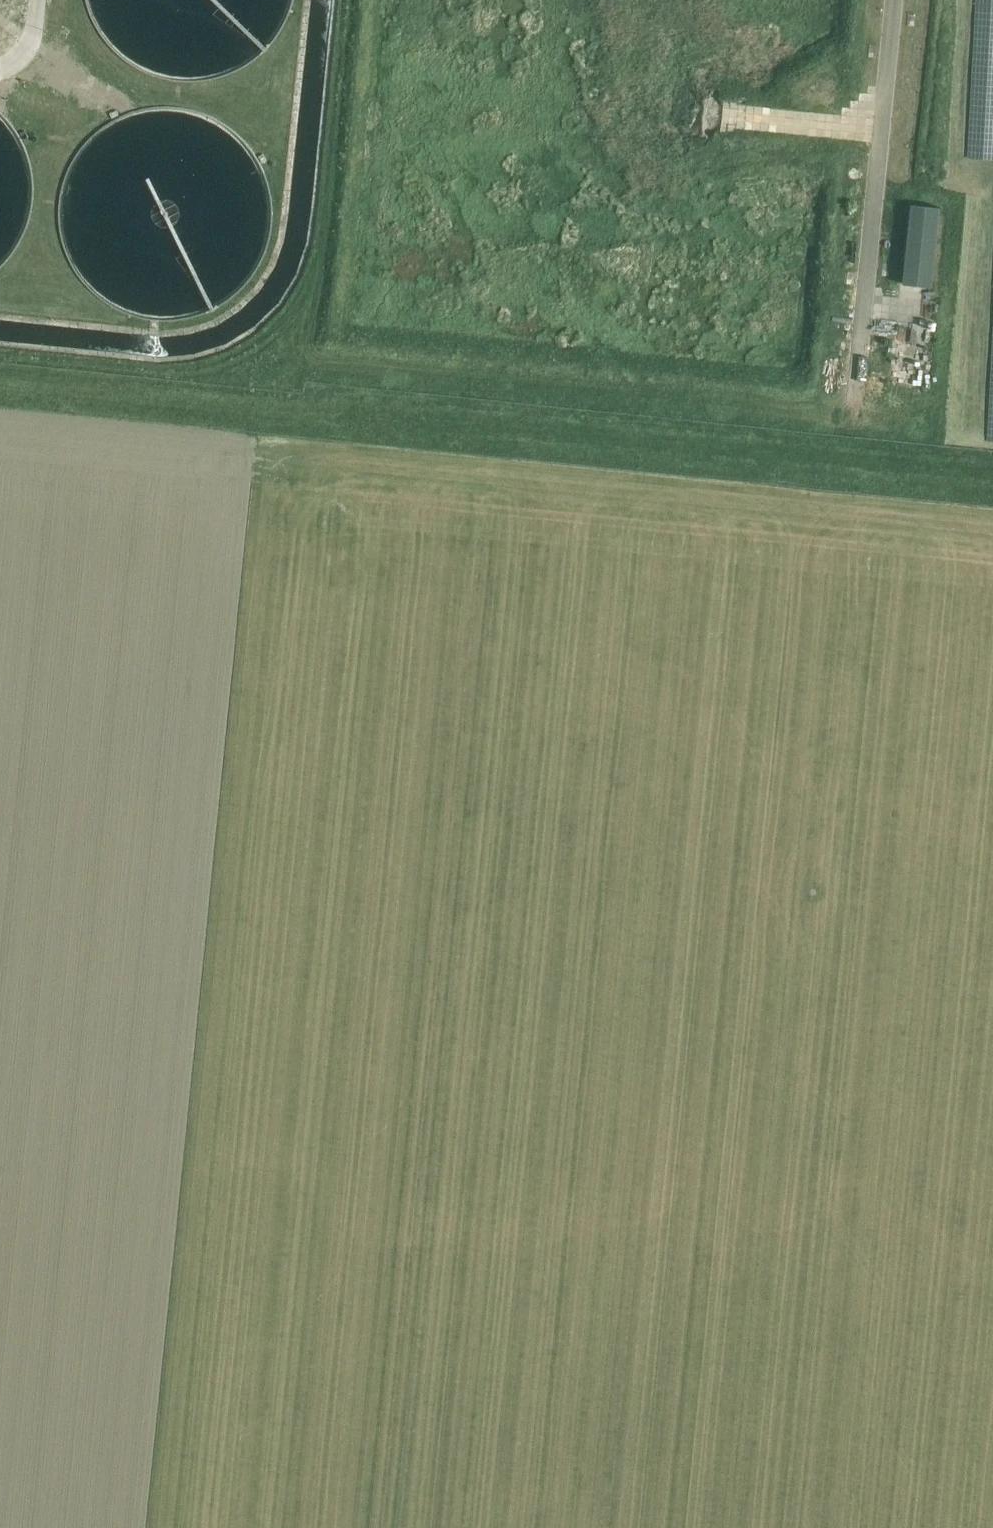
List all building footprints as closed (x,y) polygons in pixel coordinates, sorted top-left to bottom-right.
[(912,205),(903,285),(931,287),(939,207),(912,205)]
